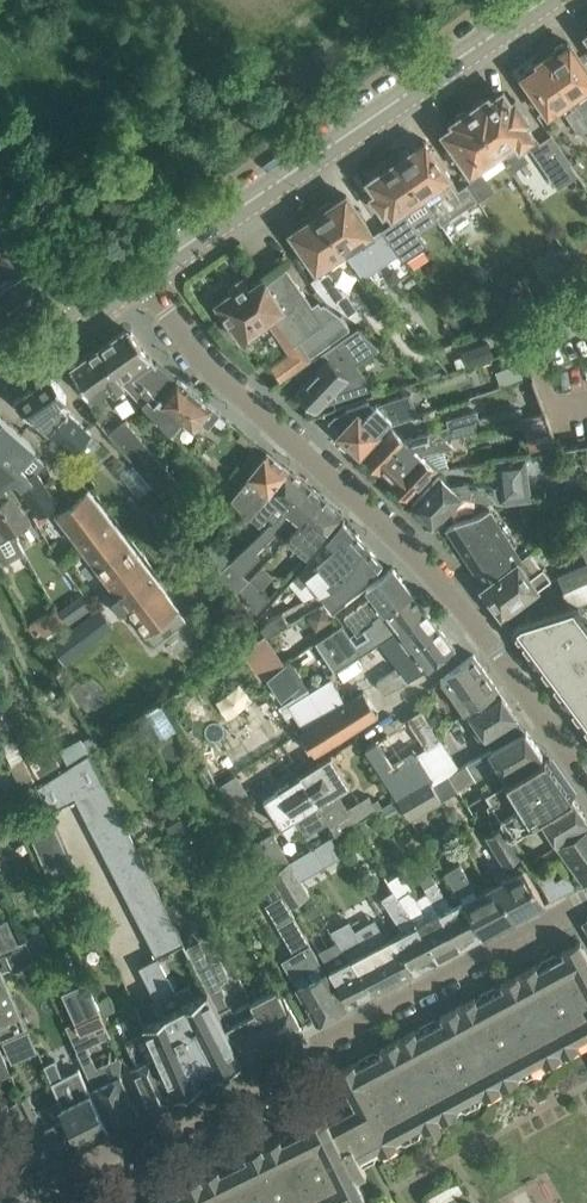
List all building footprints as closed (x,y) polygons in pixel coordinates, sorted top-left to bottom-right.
[(568,41),(565,43),(565,44),(561,43),(555,48),(554,51),(544,58),(586,118),(586,69),(568,41)] [(520,74),(534,94),(548,114),(561,106),(566,113),(580,134),(586,129),(586,118),(544,58),(535,64),(535,65),(531,64),(525,68),(524,72),(520,74)] [(473,107),(470,110),(498,152),(507,164),(524,152),(520,146),(527,142),(536,155),(557,140),(553,134),(540,144),(525,122),(529,119),(516,100),(511,103),(503,91),(491,101),(488,97),(485,99),(480,99),(474,103),(473,107)] [(477,200),(478,201),(479,200),(495,189),(484,173),(482,174),(477,166),(498,152),(470,110),(468,111),(463,111),(457,115),(456,119),(453,122),(455,125),(444,133),(470,171),(474,178),(466,184),(477,200)] [(399,159),(397,160),(430,209),(438,220),(440,224),(460,211),(477,200),(466,184),(459,188),(442,165),(429,145),(417,153),(414,149),(411,151),(411,150),(407,150),(400,154),(399,158),(399,159)] [(386,237),(397,253),(402,261),(426,245),(419,234),(438,220),(430,209),(397,160),(394,162),(390,161),(384,166),(383,170),(367,180),(376,192),(371,196),(383,212),(387,210),(400,227),(386,237)] [(342,253),(358,242),(361,246),(368,242),(382,263),(397,253),(386,237),(382,231),(375,236),(349,199),(338,206),(335,202),(333,204),(330,200),(314,211),(342,253)] [(342,253),(314,211),(301,220),(304,223),(301,225),(304,229),(293,237),(324,282),(316,288),(329,302),(355,319),(361,315),(338,284),(336,286),(326,271),(331,268),(328,263),(342,253)] [(33,262),(0,232),(0,264),(1,263),(10,276),(3,283),(2,282),(0,283),(0,324),(52,289),(33,262)] [(232,292),(215,304),(241,340),(267,321),(275,316),(297,346),(289,352),(270,366),(281,381),(313,359),(310,355),(350,326),(340,315),(323,302),(315,307),(300,287),(287,268),(267,282),(263,276),(249,286),(243,277),(229,287),(232,292)] [(501,286),(491,293),(507,317),(517,310),(501,286)] [(305,381),(296,391),(313,407),(323,404),(374,387),(373,386),(369,387),(352,363),(375,346),(379,349),(380,348),(357,327),(317,356),(318,357),(320,355),(324,361),(305,381)] [(99,347),(118,375),(125,384),(148,408),(160,395),(162,397),(177,379),(158,363),(156,361),(156,362),(157,363),(156,364),(154,361),(131,331),(124,330),(123,331),(120,332),(99,347)] [(463,351),(465,356),(468,364),(492,355),(488,342),(463,351)] [(118,375),(99,347),(70,367),(91,397),(110,385),(114,391),(125,384),(118,375)] [(465,356),(455,359),(458,368),(468,364),(465,356)] [(524,360),(513,364),(519,379),(530,374),(524,360)] [(52,375),(14,400),(49,431),(72,452),(90,433),(70,415),(72,413),(60,401),(67,396),(54,378),(52,375)] [(174,435),(184,422),(193,430),(200,421),(208,428),(220,413),(177,379),(162,397),(160,395),(148,408),(174,435)] [(335,416),(328,422),(349,442),(349,446),(354,451),(358,451),(360,453),(376,435),(388,423),(419,414),(412,392),(376,403),(372,406),(368,402),(348,409),(348,411),(335,416)] [(380,439),(363,456),(367,459),(367,463),(372,468),(376,468),(385,476),(412,447),(446,439),(444,438),(482,428),(519,419),(524,417),(521,405),(502,411),(482,416),(480,409),(448,418),(450,425),(436,430),(404,439),(391,426),(380,439)] [(524,417),(519,419),(525,435),(534,432),(540,451),(556,448),(544,412),(542,413),(524,417)] [(21,475),(15,480),(12,482),(16,488),(19,485),(38,515),(35,518),(40,527),(49,521),(43,512),(56,504),(59,502),(37,468),(42,462),(43,461),(31,451),(34,448),(0,419),(0,456),(21,475)] [(118,444),(158,488),(163,495),(179,481),(124,419),(108,433),(109,434),(118,444)] [(412,447),(385,476),(395,486),(395,490),(401,495),(404,495),(407,498),(435,469),(448,467),(444,449),(453,446),(446,439),(412,447)] [(233,472),(222,485),(228,492),(241,505),(249,514),(288,468),(268,452),(262,459),(252,451),(240,467),(238,466),(233,472)] [(429,486),(413,503),(436,525),(441,520),(452,508),(463,497),(507,503),(531,500),(529,485),(524,455),(495,460),(500,487),(464,483),(448,485),(438,476),(429,486)] [(15,480),(21,475),(0,456),(0,504),(17,530),(27,523),(11,497),(10,498),(3,488),(15,480)] [(288,468),(249,514),(259,522),(267,514),(275,521),(285,508),(306,483),(288,468)] [(271,522),(230,561),(244,574),(261,557),(256,551),(278,530),(287,539),(290,536),(301,523),(302,523),(323,497),(306,483),(285,508),(275,521),(272,524),(271,522)] [(184,619),(86,491),(56,514),(154,643),(184,619)] [(287,539),(306,555),(307,556),(343,512),(323,497),(302,523),(301,523),(290,536),(287,539)] [(163,502),(152,512),(163,525),(175,515),(163,502)] [(3,563),(25,551),(18,538),(20,537),(16,530),(17,530),(0,504),(0,558),(3,563)] [(521,557),(497,520),(490,509),(456,522),(446,528),(484,586),(521,557)] [(302,587),(309,580),(321,594),(334,584),(333,584),(351,566),(349,564),(367,547),(343,520),(323,544),(323,543),(312,556),(312,557),(293,579),(302,587)] [(214,545),(206,553),(220,572),(230,561),(214,545)] [(367,547),(349,564),(351,566),(333,584),(334,584),(321,594),(332,608),(334,606),(382,564),(367,547)] [(521,557),(484,586),(482,588),(502,615),(551,579),(542,567),(540,569),(527,553),(522,557),(521,557)] [(220,572),(235,594),(240,589),(241,590),(250,580),(230,561),(220,572)] [(557,575),(564,591),(569,607),(579,605),(586,602),(586,563),(557,575)] [(399,602),(412,593),(392,567),(366,588),(372,596),(344,617),(354,630),(355,629),(358,632),(363,629),(373,621),(372,619),(384,610),(386,611),(398,601),(399,602)] [(270,598),(250,580),(241,590),(257,613),(270,598)] [(342,623),(315,641),(334,670),(394,633),(398,629),(425,609),(412,593),(399,602),(398,601),(386,611),(384,610),(372,619),(373,621),(363,629),(369,637),(358,644),(342,623)] [(255,619),(260,626),(283,613),(282,611),(272,599),(255,619)] [(579,605),(569,607),(522,622),(513,628),(550,679),(586,729),(586,615),(579,605)] [(64,622),(61,616),(55,607),(28,625),(37,640),(64,622)] [(395,667),(377,681),(385,693),(397,687),(429,668),(455,648),(438,626),(425,609),(394,633),(409,653),(411,655),(414,660),(398,672),(395,667)] [(260,626),(261,627),(267,636),(289,622),(283,613),(260,626)] [(72,626),(47,644),(61,664),(86,646),(72,626)] [(283,664),(264,635),(242,650),(260,679),(283,664)] [(441,679),(451,694),(464,712),(461,714),(498,691),(473,654),(441,679)] [(290,661),(268,676),(283,698),(296,690),(288,679),(298,672),(290,661)] [(288,706),(297,721),(300,726),(343,699),(331,679),(311,691),(288,706)] [(315,754),(378,714),(363,690),(345,702),(343,699),(300,726),(302,729),(300,730),(315,754)] [(498,691),(461,714),(471,729),(477,726),(486,739),(487,741),(489,740),(518,719),(498,691)] [(419,709),(407,717),(409,720),(421,740),(434,731),(427,719),(420,709),(419,709)] [(439,711),(427,719),(434,731),(435,731),(447,723),(439,711)] [(472,758),(465,763),(476,779),(498,766),(504,775),(542,754),(526,730),(493,747),(472,758)] [(421,740),(411,746),(432,782),(447,774),(459,767),(435,731),(434,731),(421,740)] [(377,740),(364,749),(365,750),(377,768),(396,799),(415,787),(417,790),(430,783),(432,782),(411,746),(390,760),(377,740)] [(207,761),(217,783),(241,771),(231,749),(207,761)] [(89,752),(38,785),(50,812),(75,798),(104,783),(89,752)] [(300,775),(299,776),(328,822),(336,834),(351,825),(378,809),(382,806),(378,798),(373,801),(369,795),(347,808),(337,792),(350,784),(332,754),(299,774),(300,775)] [(511,834),(525,825),(539,817),(572,797),(545,758),(485,794),(503,822),(511,834)] [(30,772),(17,778),(22,790),(36,784),(30,772)] [(299,776),(278,789),(263,798),(281,827),(294,818),(306,836),(328,822),(299,776)] [(224,795),(230,806),(252,792),(246,782),(224,795)] [(396,799),(410,820),(440,802),(430,783),(417,790),(415,787),(396,799)] [(539,817),(558,848),(562,854),(586,836),(586,818),(572,797),(539,817)] [(120,814),(91,828),(99,844),(127,830),(120,814)] [(511,834),(503,822),(485,834),(504,864),(523,852),(511,834)] [(54,823),(30,834),(50,878),(73,868),(54,823)] [(127,830),(99,844),(107,859),(135,845),(127,830)] [(289,860),(272,832),(252,844),(269,873),(289,860)] [(586,881),(586,836),(562,854),(583,883),(586,881)] [(315,845),(289,860),(300,879),(326,864),(315,845)] [(269,873),(280,892),(288,906),(308,894),(300,879),(289,860),(269,873)] [(426,892),(436,907),(460,947),(483,935),(461,900),(451,905),(436,881),(435,881),(422,860),(411,867),(424,887),(423,888),(426,892)] [(459,863),(444,872),(461,900),(483,935),(514,919),(492,885),(489,886),(477,893),(459,863)] [(514,919),(545,903),(526,867),(509,876),(505,870),(495,876),(493,873),(484,879),(489,886),(492,885),(514,919)] [(575,887),(568,872),(556,880),(548,868),(537,875),(550,900),(575,887)] [(148,871),(120,885),(128,900),(156,887),(148,871)] [(436,907),(426,892),(416,899),(410,890),(411,889),(401,872),(387,880),(393,889),(415,923),(438,959),(460,947),(436,907)] [(415,923),(393,889),(381,897),(403,930),(393,936),(415,971),(438,959),(415,923)] [(168,912),(141,926),(157,957),(158,957),(184,943),(168,912)] [(278,925),(277,926),(293,954),(294,955),(297,961),(285,968),(296,986),(295,987),(314,1023),(347,1006),(325,971),(294,916),(278,925)] [(18,943),(8,920),(0,923),(0,951),(6,949),(18,943)] [(331,930),(337,940),(345,956),(348,959),(350,958),(372,993),(415,971),(393,936),(359,953),(355,945),(357,944),(344,923),(331,930)] [(187,945),(185,946),(208,990),(243,1059),(272,1045),(253,1011),(252,1009),(249,1002),(233,1010),(230,1004),(229,1005),(223,995),(226,994),(220,984),(228,976),(219,959),(209,961),(198,940),(187,945)] [(331,969),(350,1005),(372,993),(350,958),(348,959),(345,956),(337,940),(321,948),(331,968),(331,969)] [(580,941),(548,958),(550,962),(538,968),(536,964),(501,983),(503,988),(478,1001),(476,997),(440,1016),(442,1020),(417,1034),(415,1029),(380,1048),(382,1053),(356,1066),(354,1062),(336,1072),(354,1106),(329,1119),(339,1141),(343,1149),(339,1151),(342,1158),(356,1151),(359,1158),(377,1148),(380,1153),(586,1041),(586,955),(580,941)] [(1,970),(15,968),(6,949),(0,951),(0,967),(1,970)] [(157,957),(139,966),(163,1013),(157,1016),(143,1023),(147,1030),(176,1095),(192,1086),(204,1080),(214,1074),(243,1060),(243,1059),(208,990),(197,995),(190,983),(175,991),(174,989),(158,957),(157,957)] [(11,999),(0,974),(0,1004),(11,999)] [(72,984),(61,988),(75,1020),(66,1024),(73,1041),(72,1041),(76,1051),(87,1046),(112,1035),(105,1020),(86,977),(72,984)] [(249,1002),(252,1009),(253,1011),(272,1045),(302,1029),(284,995),(282,996),(277,987),(249,1002)] [(0,1004),(0,1039),(24,1028),(14,1007),(11,999),(0,1004)] [(145,1032),(123,1041),(134,1065),(127,1068),(146,1110),(176,1095),(147,1030),(145,1032)] [(28,1031),(14,1038),(22,1053),(36,1047),(35,1045),(28,1031)] [(87,1046),(76,1051),(112,1128),(138,1114),(119,1074),(108,1079),(101,1062),(95,1065),(87,1046)] [(55,1059),(43,1064),(59,1101),(79,1144),(80,1145),(108,1130),(108,1129),(90,1093),(79,1068),(62,1075),(55,1059)] [(27,1095),(17,1100),(23,1112),(33,1108),(27,1095)] [(33,1108),(23,1112),(26,1118),(29,1125),(33,1123),(51,1159),(64,1152),(79,1144),(59,1101),(54,1103),(35,1113),(33,1108)] [(357,1176),(367,1172),(359,1158),(356,1151),(342,1158),(339,1151),(343,1149),(339,1141),(329,1119),(324,1111),(306,1120),(308,1124),(282,1137),(280,1133),(244,1150),(246,1155),(221,1167),(218,1163),(182,1181),(184,1185),(148,1202),(335,1202),(345,1198),(347,1202),(365,1193),(357,1176)] [(26,1118),(4,1129),(23,1173),(51,1159),(33,1123),(29,1125),(26,1118)] [(427,1199),(429,1202),(449,1202),(464,1194),(458,1182),(427,1199)]
